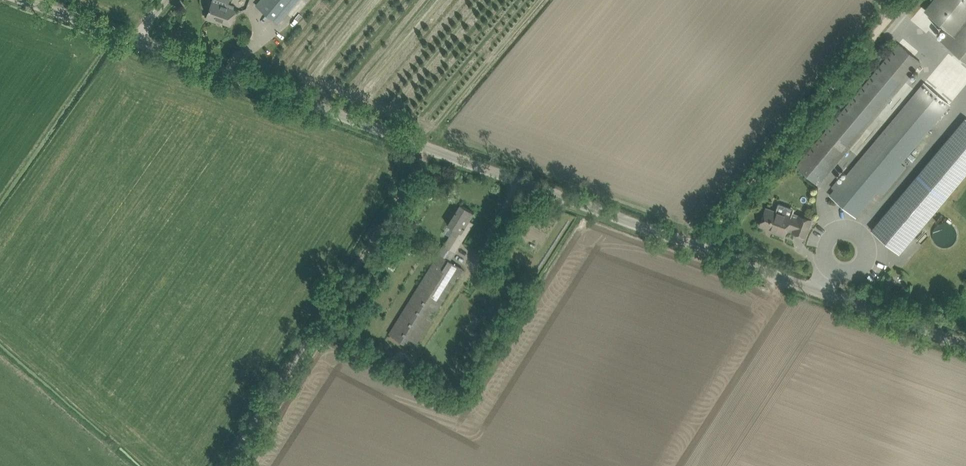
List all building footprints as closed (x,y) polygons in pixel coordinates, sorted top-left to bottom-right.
[(213,0),(207,18),(216,21),(217,20),(231,25),(237,8),(213,0)] [(285,16),(298,0),(261,0),(257,5),(278,23),(285,16)] [(923,11),(947,31),(939,40),(965,62),(965,0),(933,0),(923,11)] [(921,62),(899,44),(796,166),(818,184),(904,82),(921,62)] [(831,195),(856,216),(950,104),(924,83),(831,195)] [(965,173),(965,119),(965,118),(872,230),(899,253),(965,173)] [(469,220),(475,212),(458,202),(453,209),(456,212),(449,223),(455,228),(450,236),(390,333),(414,348),(458,277),(463,268),(450,259),(445,256),(450,248),(455,252),(461,243),(466,235),(462,232),(469,220)] [(791,218),(791,216),(767,207),(760,225),(773,230),(773,231),(784,236),(788,226),(793,229),(792,232),(806,237),(812,220),(798,215),(796,220),(791,218)] [(933,227),(939,246),(958,240),(952,221),(933,227)]
